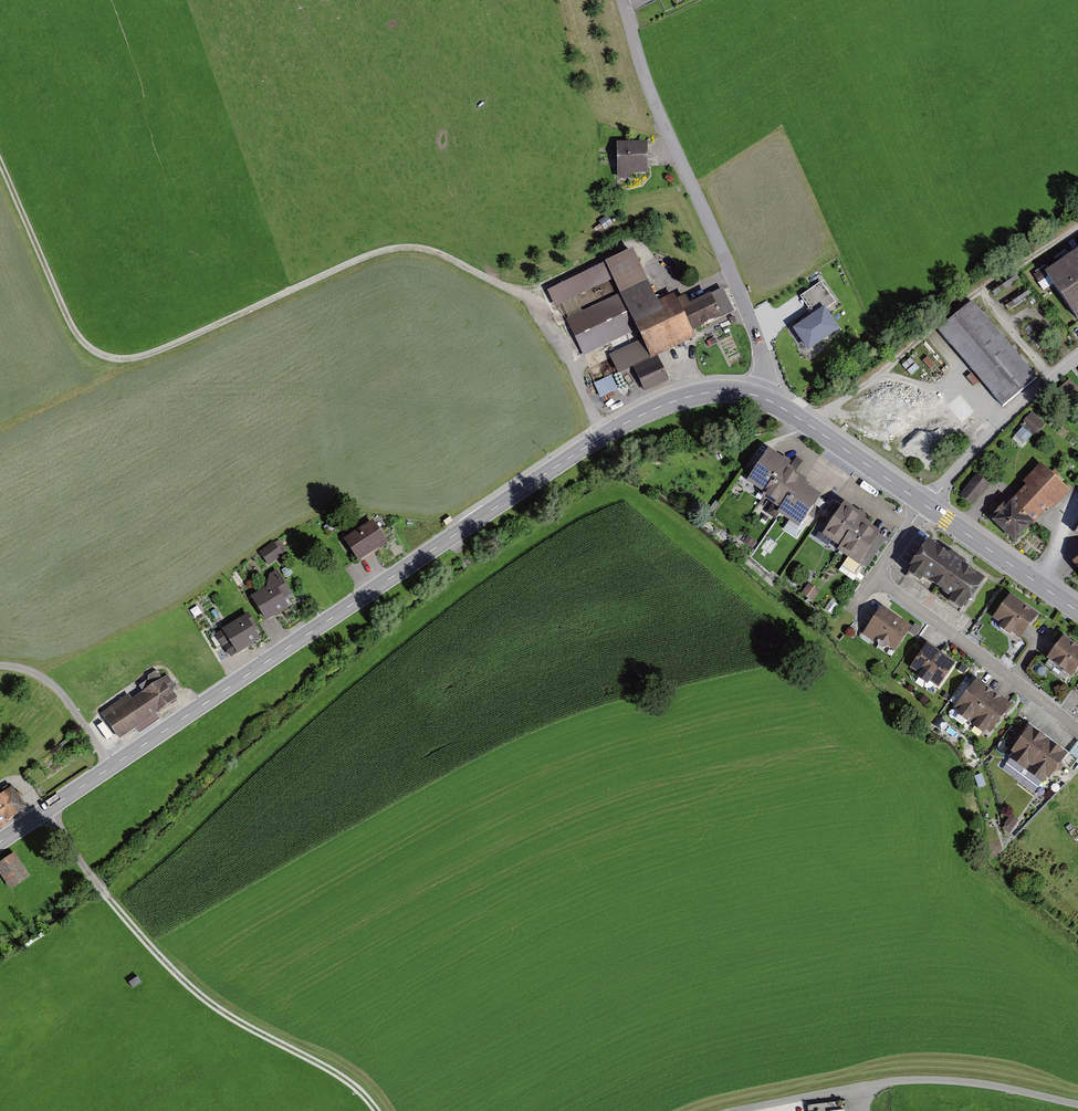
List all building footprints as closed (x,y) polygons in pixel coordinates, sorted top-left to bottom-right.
[(649,142),(621,143),(622,173),(650,173),(649,142)] [(637,251),(552,291),(559,305),(613,280),(620,295),(568,319),(585,354),(640,328),(644,338),(654,359),(660,357),(699,338),(696,332),(736,314),(724,289),(692,304),(688,296),(680,300),(677,293),(661,300),(637,251)] [(1049,271),(1077,313),(1077,251),(1049,271)] [(800,298),(811,313),(801,320),(803,323),(824,309),(826,311),(836,303),(821,283),(800,298)] [(1040,376),(974,301),(941,330),(1006,405),(1040,376)] [(792,331),(808,354),(840,331),(826,311),(824,309),(803,323),(792,331)] [(654,359),(644,338),(608,355),(620,381),(637,373),(662,361),(660,357),(654,359)] [(662,361),(637,373),(647,393),(672,382),(662,361)] [(612,374),(595,382),(602,397),(619,389),(612,374)] [(1023,428),(1011,441),(1021,449),(1033,436),(1035,439),(1046,427),(1031,414),(1021,426),(1023,428)] [(773,482),(778,485),(788,470),(791,467),(769,451),(747,482),(764,495),(773,482)] [(1029,486),(995,518),(1017,540),(1051,507),(1055,512),(1073,494),(1045,464),(1025,483),(1029,486)] [(794,501),(804,486),(807,483),(788,470),(778,485),(773,482),(764,495),(761,498),(780,511),(780,510),(782,509),(789,498),(794,501)] [(979,473),(960,495),(972,506),(991,484),(979,473)] [(778,514),(799,529),(821,498),(804,486),(794,501),(789,498),(782,509),(780,510),(780,511),(778,514)] [(845,554),(865,523),(868,518),(848,505),(825,541),(845,554)] [(390,542),(375,520),(348,538),(363,560),(390,542)] [(885,536),(865,523),(845,554),(865,567),(885,536)] [(986,578),(928,540),(907,572),(966,610),(986,578)] [(267,561),(286,555),(282,543),(264,549),(267,561)] [(273,583),(254,594),(269,619),(290,607),(286,599),(294,594),(280,570),(269,576),(273,583)] [(1041,613),(1013,594),(996,619),(1004,624),(1002,627),(1013,634),(1015,630),(1024,637),(1041,613)] [(885,605),(865,632),(876,639),(877,637),(897,651),(915,626),(885,605)] [(251,613),(217,632),(230,656),(264,638),(251,613)] [(1066,636),(1049,658),(1074,677),(1077,673),(1077,645),(1066,636)] [(957,662),(930,644),(914,667),(921,672),(918,676),(932,685),(934,682),(939,687),(957,662)] [(130,694),(103,712),(120,738),(181,698),(166,676),(133,698),(130,694)] [(997,692),(979,679),(956,707),(975,722),(997,692)] [(1013,704),(997,692),(975,722),(990,734),(1013,704)] [(1033,765),(1052,739),(1032,725),(1013,752),(1033,765)] [(1070,751),(1052,739),(1033,765),(1051,778),(1070,751)] [(11,788),(0,795),(0,830),(28,811),(11,788)] [(1012,833),(1020,819),(1012,814),(1004,828),(1012,833)] [(0,863),(0,876),(10,892),(31,878),(14,854),(0,863)]
